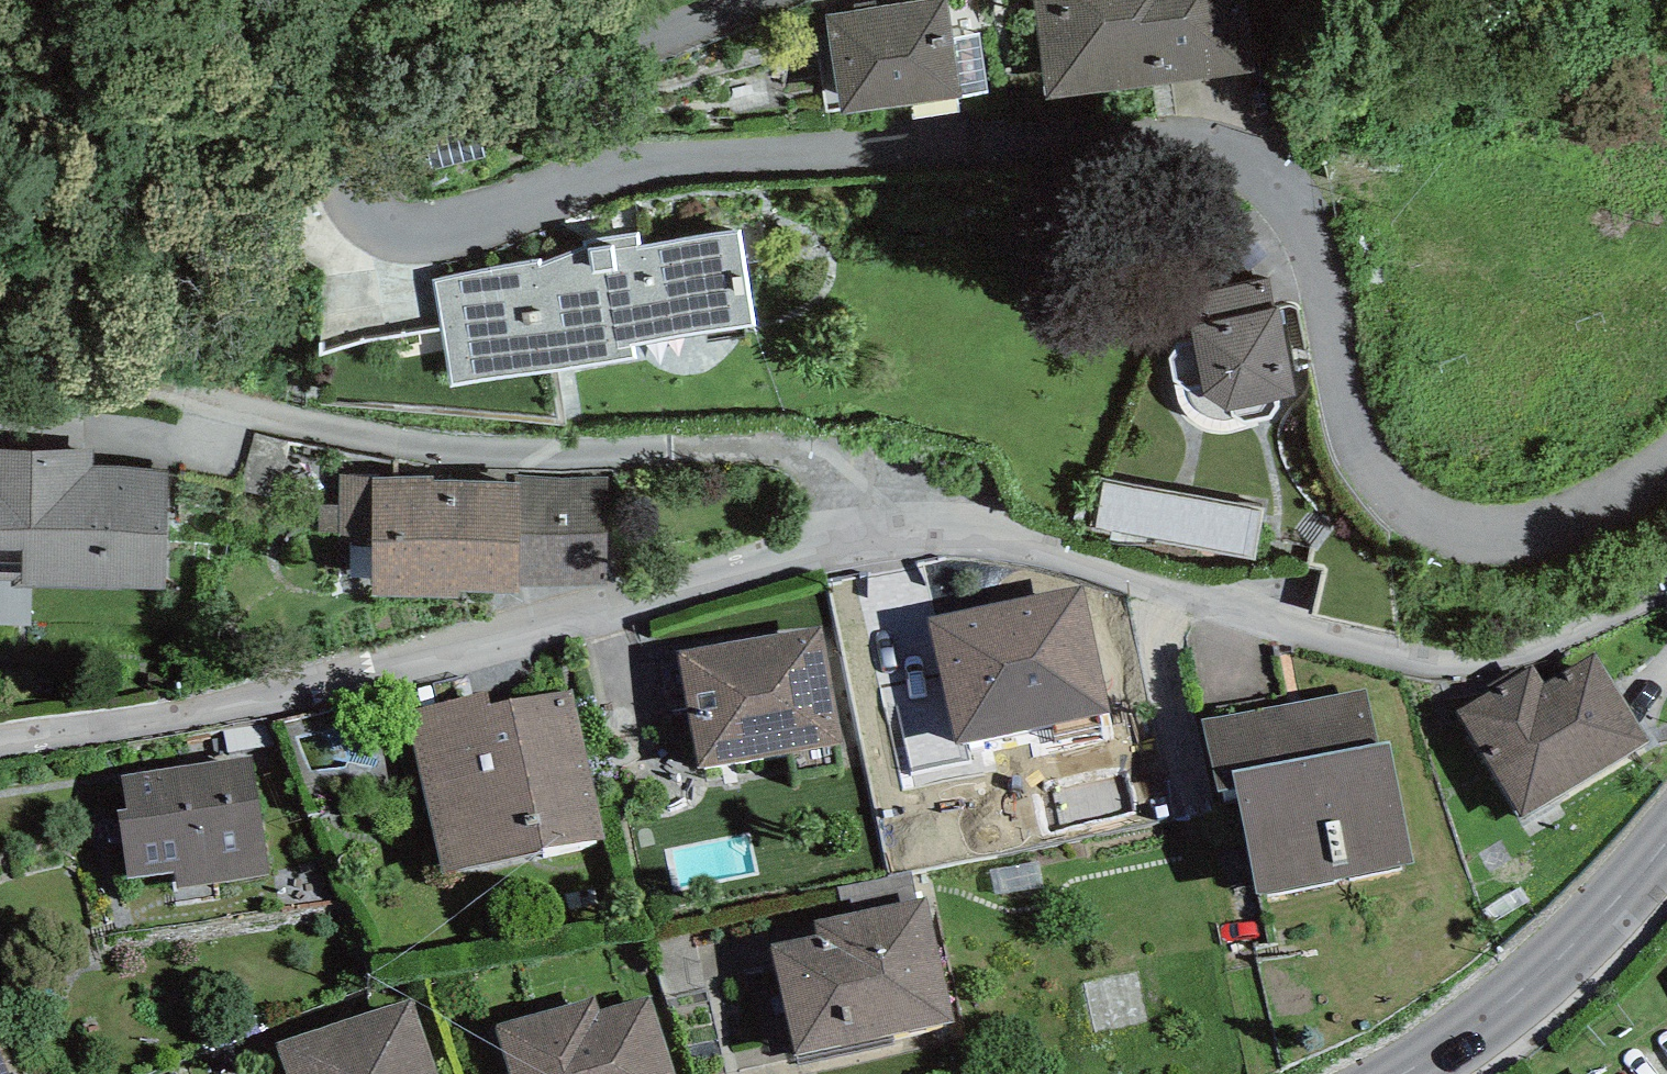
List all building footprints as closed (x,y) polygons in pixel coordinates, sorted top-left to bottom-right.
[(826,15),(840,114),(961,98),(947,0),(933,0),(826,15)] [(1047,99),(1260,74),(1251,0),(1035,0),(1047,99)] [(953,39),(961,98),(988,94),(980,35),(953,39)] [(631,344),(757,325),(743,234),(638,247),(637,234),(585,240),(584,249),(537,267),(537,263),(436,279),(452,385),(633,359),(631,344)] [(1200,325),(1273,309),(1267,280),(1194,295),(1200,325)] [(1200,325),(1191,327),(1206,397),(1226,410),(1297,396),(1293,378),(1278,308),(1273,309),(1200,325)] [(93,466),(93,450),(0,449),(0,551),(22,551),(22,587),(166,590),(169,470),(93,466)] [(515,475),(514,482),(434,482),(434,476),(373,476),(373,535),(373,596),(458,597),(458,591),(518,591),(518,586),(608,586),(609,475),(515,475)] [(373,535),(373,476),(339,476),(339,505),(339,535),(373,535)] [(1086,530),(1255,560),(1264,507),(1095,477),(1086,530)] [(318,535),(339,535),(339,505),(318,505),(318,535)] [(1082,583),(927,617),(954,744),(1109,710),(1082,583)] [(823,626),(677,651),(698,767),(844,741),(823,626)] [(1534,664),(1458,708),(1520,816),(1650,742),(1597,651),(1545,682),(1534,664)] [(488,691),(407,708),(440,872),(603,840),(573,689),(491,705),(488,691)] [(1391,742),(1377,745),(1366,689),(1202,720),(1216,792),(1235,789),(1255,893),(1414,864),(1391,742)] [(253,755),(123,775),(129,808),(115,810),(126,880),(176,872),(178,888),(271,874),(253,755)] [(1038,861),(990,870),(995,895),(1043,886),(1038,861)] [(842,915),(916,899),(910,871),(836,886),(842,915)] [(771,945),(795,1055),(955,1021),(928,896),(916,899),(842,915),(813,921),(816,935),(771,945)] [(497,1023),(512,1073),(677,1073),(655,995),(599,1010),(595,996),(497,1023)] [(275,1043),(286,1073),(438,1073),(412,997),(275,1043)] [(0,1053),(0,1073),(8,1073),(0,1053)]
